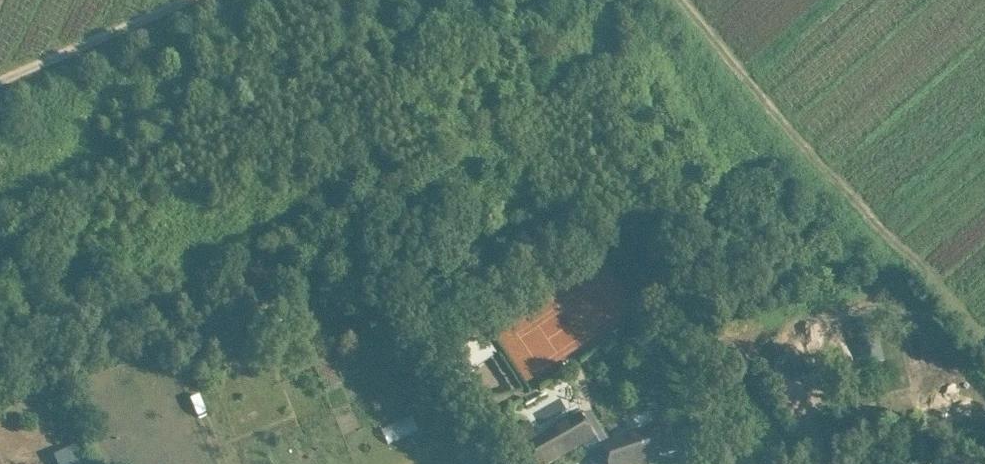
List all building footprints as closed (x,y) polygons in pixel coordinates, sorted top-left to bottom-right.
[(234,381),(244,378),(237,360),(228,363),(234,381)] [(588,454),(591,463),(639,463),(676,451),(668,427),(599,450),(580,417),(538,441),(527,423),(515,431),(534,463),(548,463),(582,444),(588,454)] [(480,451),(465,461),(467,463),(489,463),(480,451)]
